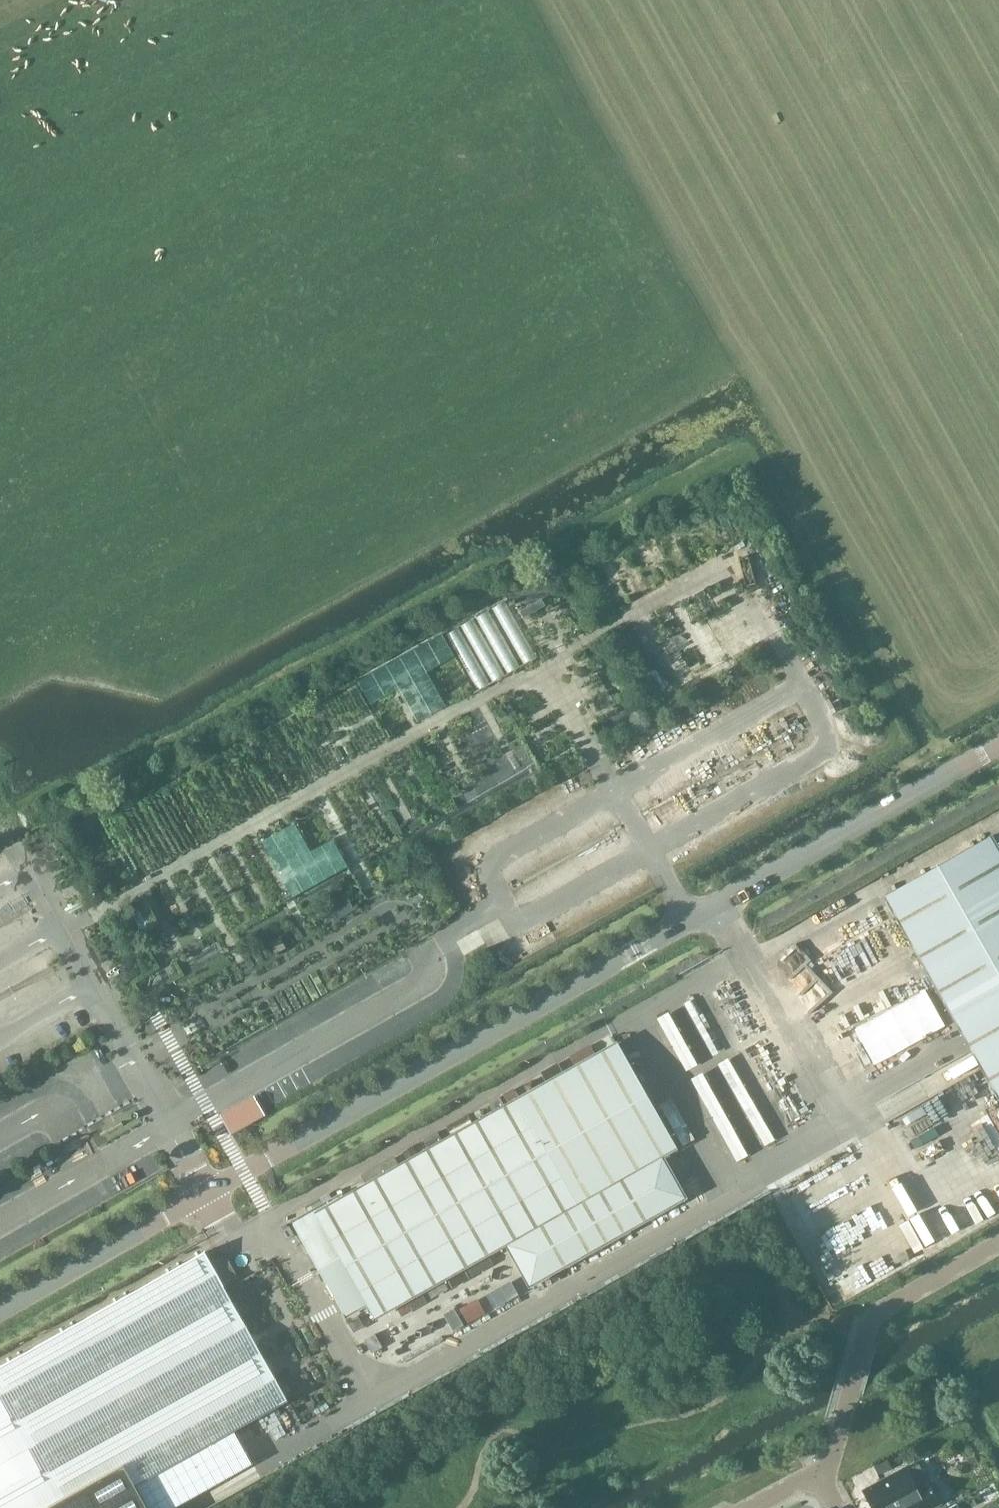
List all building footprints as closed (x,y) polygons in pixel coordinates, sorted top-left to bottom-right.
[(495,597),(434,628),(461,682),(523,651),(504,612),(502,613),(495,597)] [(998,1102),(998,848),(992,835),(883,897),(998,1102)] [(786,988),(797,1000),(814,985),(791,960),(775,974),(787,987),(786,988)] [(325,1206),(295,1223),(315,1258),(341,1305),(346,1313),(366,1302),(374,1316),(507,1241),(531,1282),(681,1196),(658,1155),(675,1146),(618,1044),(518,1101),(342,1200),(340,1197),(325,1206)] [(212,1113),(191,1123),(198,1138),(219,1128),(212,1113)] [(860,1216),(873,1208),(866,1195),(852,1202),(860,1216)] [(923,1232),(932,1226),(916,1200),(907,1206),(923,1232)] [(896,1221),(887,1226),(900,1255),(910,1251),(896,1221)] [(875,1245),(886,1267),(900,1260),(889,1238),(875,1245)] [(136,1485),(288,1400),(205,1251),(0,1366),(0,1507),(149,1507),(136,1485)] [(376,1322),(365,1328),(375,1346),(386,1340),(376,1322)] [(940,1503),(930,1483),(929,1483),(918,1463),(907,1469),(906,1467),(863,1490),(873,1507),(931,1507),(940,1503)]
